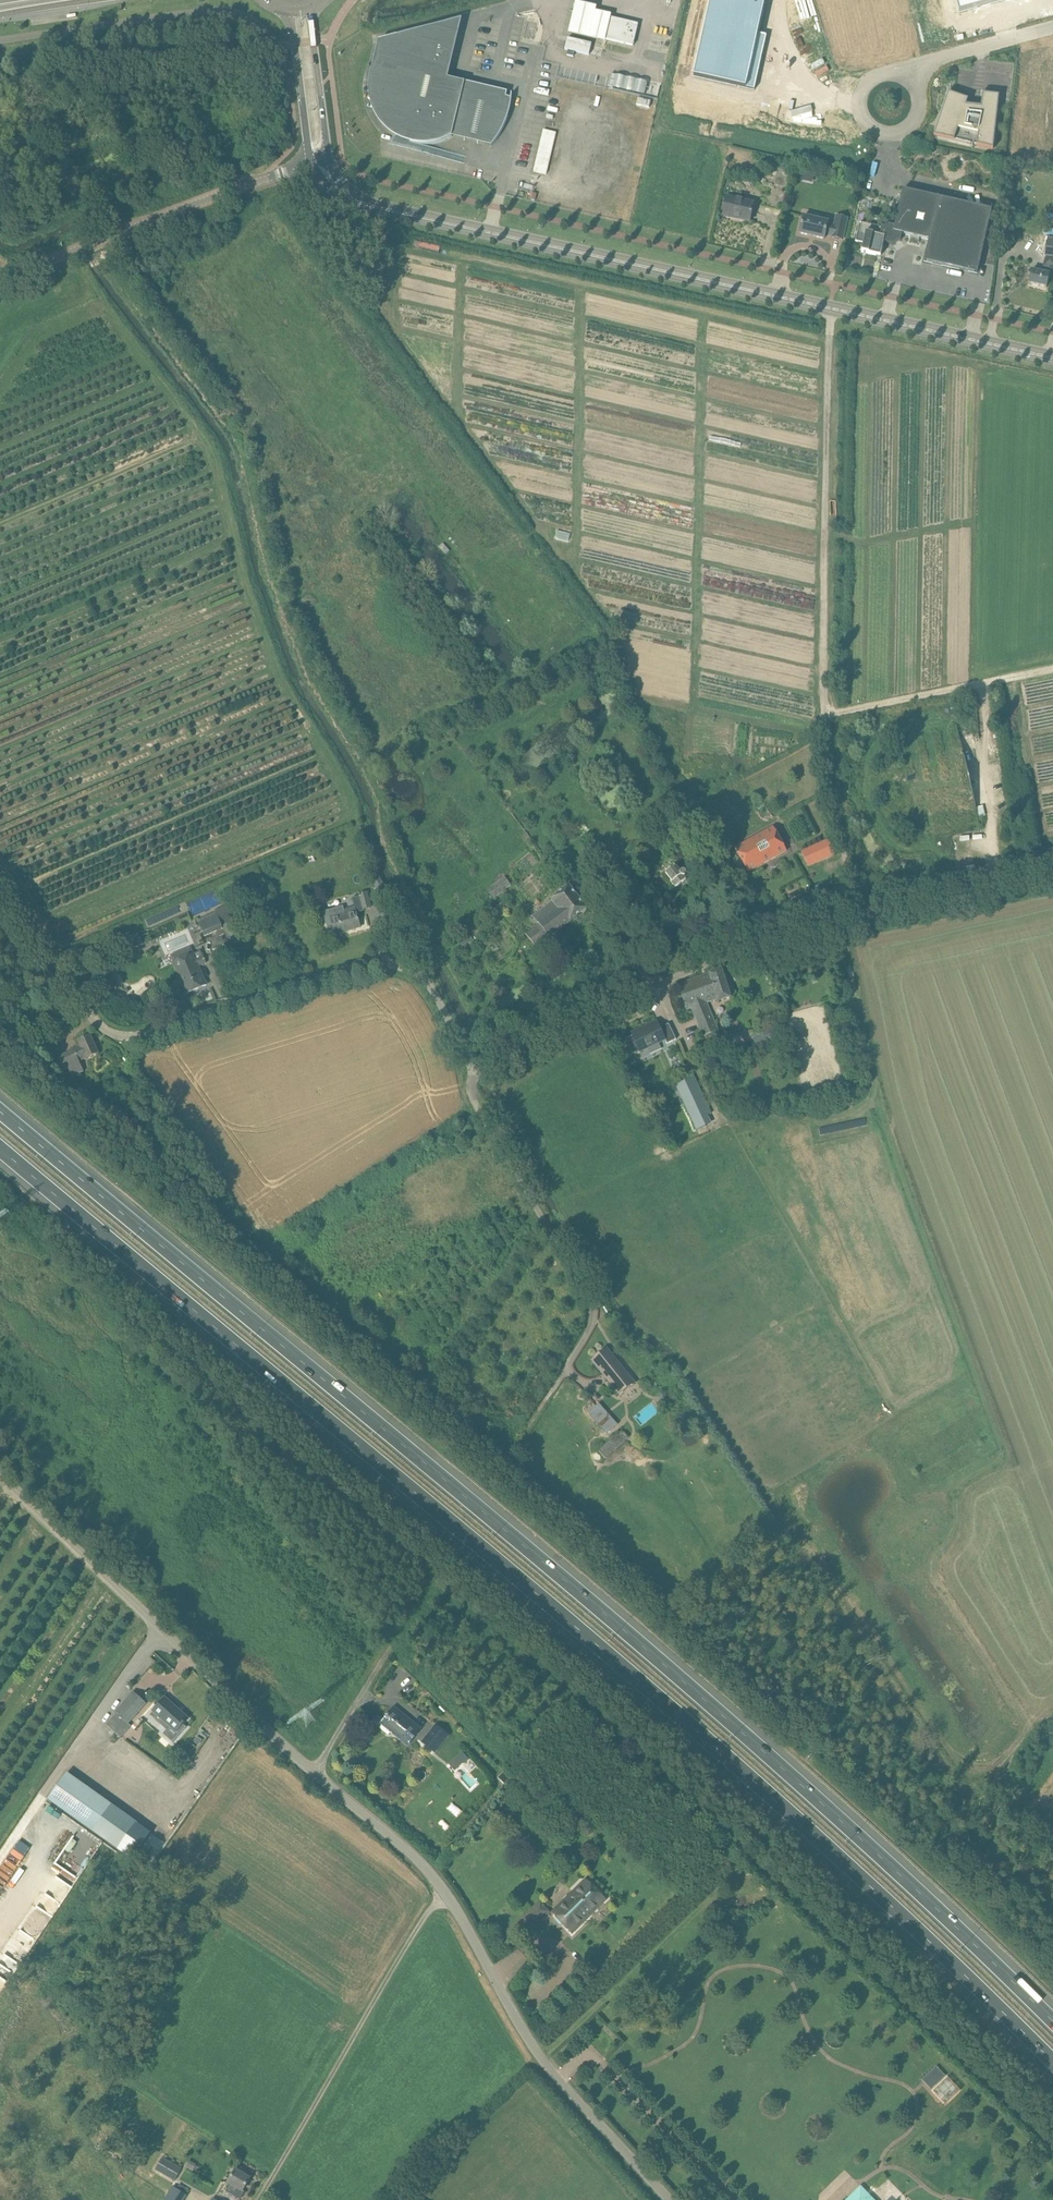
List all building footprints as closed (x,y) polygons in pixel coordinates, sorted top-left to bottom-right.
[(692,77),(754,91),(767,37),(758,35),(765,3),(765,0),(710,0),(692,77)] [(961,14),(1011,0),(957,0),(961,14)] [(598,10),(577,6),(570,38),(606,45),(612,18),(597,15),(598,10)] [(638,24),(610,18),(604,39),(633,46),(638,24)] [(591,49),(592,44),(568,38),(567,43),(565,49),(589,55),(591,49)] [(438,85),(447,46),(442,43),(437,42),(433,41),(429,40),(425,40),(422,40),(419,40),(416,40),(413,41),(409,42),(405,44),(401,46),(397,48),(396,49),(392,51),(390,53),(388,56),(383,61),(381,64),(380,67),(376,75),(375,79),(374,84),(374,88),(374,91),(374,94),(375,97),(375,101),(377,105),(378,108),(379,112),(381,115),(385,121),(388,124),(390,126),(392,128),(398,132),(412,136),(410,143),(415,144),(420,145),(423,145),(426,145),(430,144),(432,144),(436,143),(439,143),(446,140),(450,138),(452,137),(454,131),(495,141),(493,143),(492,146),(494,144),(496,141),(498,137),(500,135),(502,132),(504,128),(505,125),(508,118),(510,111),(510,108),(511,104),(512,100),(512,97),(512,94),(511,93),(511,99),(506,98),(507,93),(464,82),(462,90),(438,85)] [(616,74),(611,73),(608,89),(613,90),(613,89),(616,74)] [(648,82),(616,74),(613,89),(657,99),(662,83),(648,80),(648,82)] [(948,93),(934,136),(993,150),(999,96),(982,94),(981,108),(966,106),(968,100),(948,93)] [(548,175),(556,132),(541,129),(532,171),(548,175)] [(882,228),(880,236),(866,233),(862,252),(881,256),(884,243),(894,245),(901,240),(903,234),(929,240),(924,261),(977,273),(992,210),(903,190),(895,227),(887,225),(882,228)] [(754,204),(740,200),(726,197),(722,216),(750,222),(754,204)] [(828,222),(803,217),(800,233),(825,239),(826,235),(832,236),(832,238),(842,240),(848,218),(837,216),(835,226),(828,225),(828,222)] [(1045,256),(1042,272),(1032,270),(1029,284),(1046,288),(1049,274),(1050,266),(1052,266),(1052,237),(1047,236),(1046,256),(1045,256)] [(787,851),(774,828),(736,849),(748,872),(787,851)] [(828,840),(802,852),(808,867),(835,855),(828,840)] [(687,879),(685,877),(688,875),(688,874),(689,872),(688,871),(680,861),(666,873),(673,881),(672,882),(676,887),(677,886),(677,887),(686,880),(687,879)] [(378,891),(386,887),(380,875),(372,880),(378,891)] [(485,888),(490,898),(510,887),(504,877),(485,888)] [(621,892),(626,888),(620,879),(614,883),(621,892)] [(563,911),(579,899),(569,885),(551,899),(553,901),(533,917),(538,924),(560,907),(563,911)] [(367,892),(359,894),(364,909),(371,907),(367,892)] [(587,908),(580,900),(579,899),(563,911),(560,907),(538,924),(539,925),(549,938),(587,908)] [(200,923),(199,924),(205,936),(223,928),(222,927),(224,926),(225,925),(228,924),(234,921),(231,916),(229,917),(228,913),(230,912),(227,905),(220,908),(215,910),(216,913),(217,916),(200,923)] [(343,907),(323,912),(327,924),(327,927),(329,931),(330,934),(335,933),(346,929),(347,931),(361,927),(358,917),(356,910),(345,913),(344,910),(343,907)] [(536,948),(549,938),(539,925),(526,934),(536,948)] [(143,944),(138,933),(124,940),(128,950),(143,944)] [(232,938),(229,940),(233,947),(245,940),(241,933),(232,938)] [(136,948),(122,954),(127,966),(141,959),(136,948)] [(183,958),(174,962),(174,963),(183,983),(187,993),(207,985),(199,966),(206,963),(203,956),(201,951),(194,954),(183,958)] [(722,969),(678,984),(687,1009),(694,1007),(702,1030),(701,1031),(704,1037),(719,1031),(708,1002),(717,998),(718,1003),(732,998),(722,969)] [(626,1040),(626,1039),(632,1052),(636,1053),(665,1039),(667,1044),(676,1039),(669,1024),(660,1028),(657,1022),(647,1027),(648,1028),(625,1039),(626,1040)] [(749,1032),(754,1049),(788,1039),(783,1022),(749,1032)] [(41,1050),(64,1042),(62,1034),(45,1039),(44,1038),(38,1040),(41,1050)] [(86,1059),(89,1058),(99,1054),(91,1035),(78,1041),(81,1048),(57,1059),(63,1071),(69,1068),(73,1077),(85,1072),(80,1061),(86,1059)] [(693,1073),(675,1082),(694,1123),(692,1124),(695,1131),(697,1130),(706,1126),(712,1123),(709,1116),(712,1114),(710,1109),(707,1103),(693,1073)] [(840,1087),(839,1077),(805,1077),(805,1088),(840,1087)] [(634,1383),(613,1357),(607,1349),(592,1360),(620,1394),(634,1383)] [(599,1403),(588,1413),(607,1434),(618,1425),(599,1403)] [(622,1430),(599,1451),(606,1459),(629,1438),(622,1430)] [(131,1727),(128,1724),(146,1703),(133,1692),(115,1713),(116,1713),(105,1724),(121,1738),(131,1727)] [(176,1731),(184,1723),(188,1718),(178,1709),(177,1710),(165,1698),(154,1711),(176,1731)] [(420,1729),(403,1715),(394,1708),(389,1715),(388,1714),(386,1715),(387,1716),(384,1721),(400,1734),(398,1736),(408,1744),(420,1729)] [(436,1723),(422,1742),(435,1753),(450,1735),(436,1723)] [(197,1737),(194,1742),(199,1745),(202,1740),(197,1737)] [(461,1750),(446,1763),(452,1770),(467,1757),(461,1750)] [(138,1824),(67,1773),(49,1799),(119,1850),(138,1824)] [(559,1793),(553,1800),(572,1817),(578,1811),(559,1793)] [(572,1933),(580,1925),(605,1899),(586,1880),(561,1905),(553,1912),(572,1933)] [(182,2168),(180,2167),(163,2158),(155,2171),(175,2181),(182,2168)] [(239,2199),(243,2191),(250,2178),(236,2169),(228,2182),(230,2184),(226,2191),(233,2196),(239,2199)] [(182,2198),(188,2189),(179,2184),(174,2193),(170,2199),(182,2199),(183,2198),(182,2198)] [(846,2199),(875,2199),(866,2190),(861,2186),(859,2188),(846,2199)]
